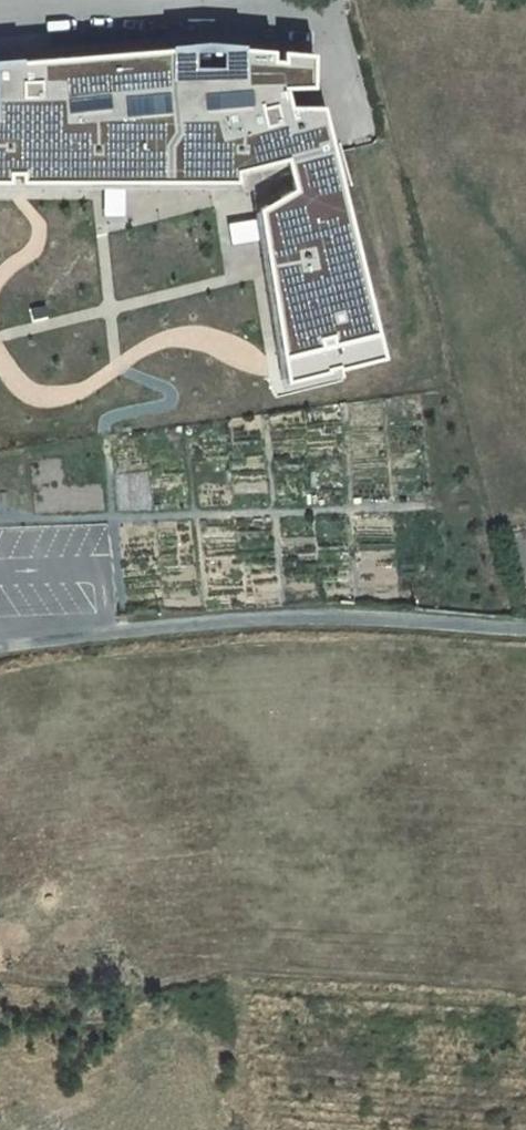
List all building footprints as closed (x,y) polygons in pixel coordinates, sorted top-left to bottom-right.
[(315,55),(285,53),(285,61),(274,61),(273,51),(210,46),(153,51),(153,59),(74,65),(74,57),(22,62),(22,58),(0,60),(0,183),(13,183),(12,175),(22,175),(23,183),(239,183),(239,172),(288,160),(335,150),(325,107),(292,107),(287,88),(315,86),(315,55)] [(335,150),(288,160),(295,189),(260,210),(285,359),(326,348),(324,340),(333,338),(335,352),(336,352),(336,346),(382,334),(335,150)]
